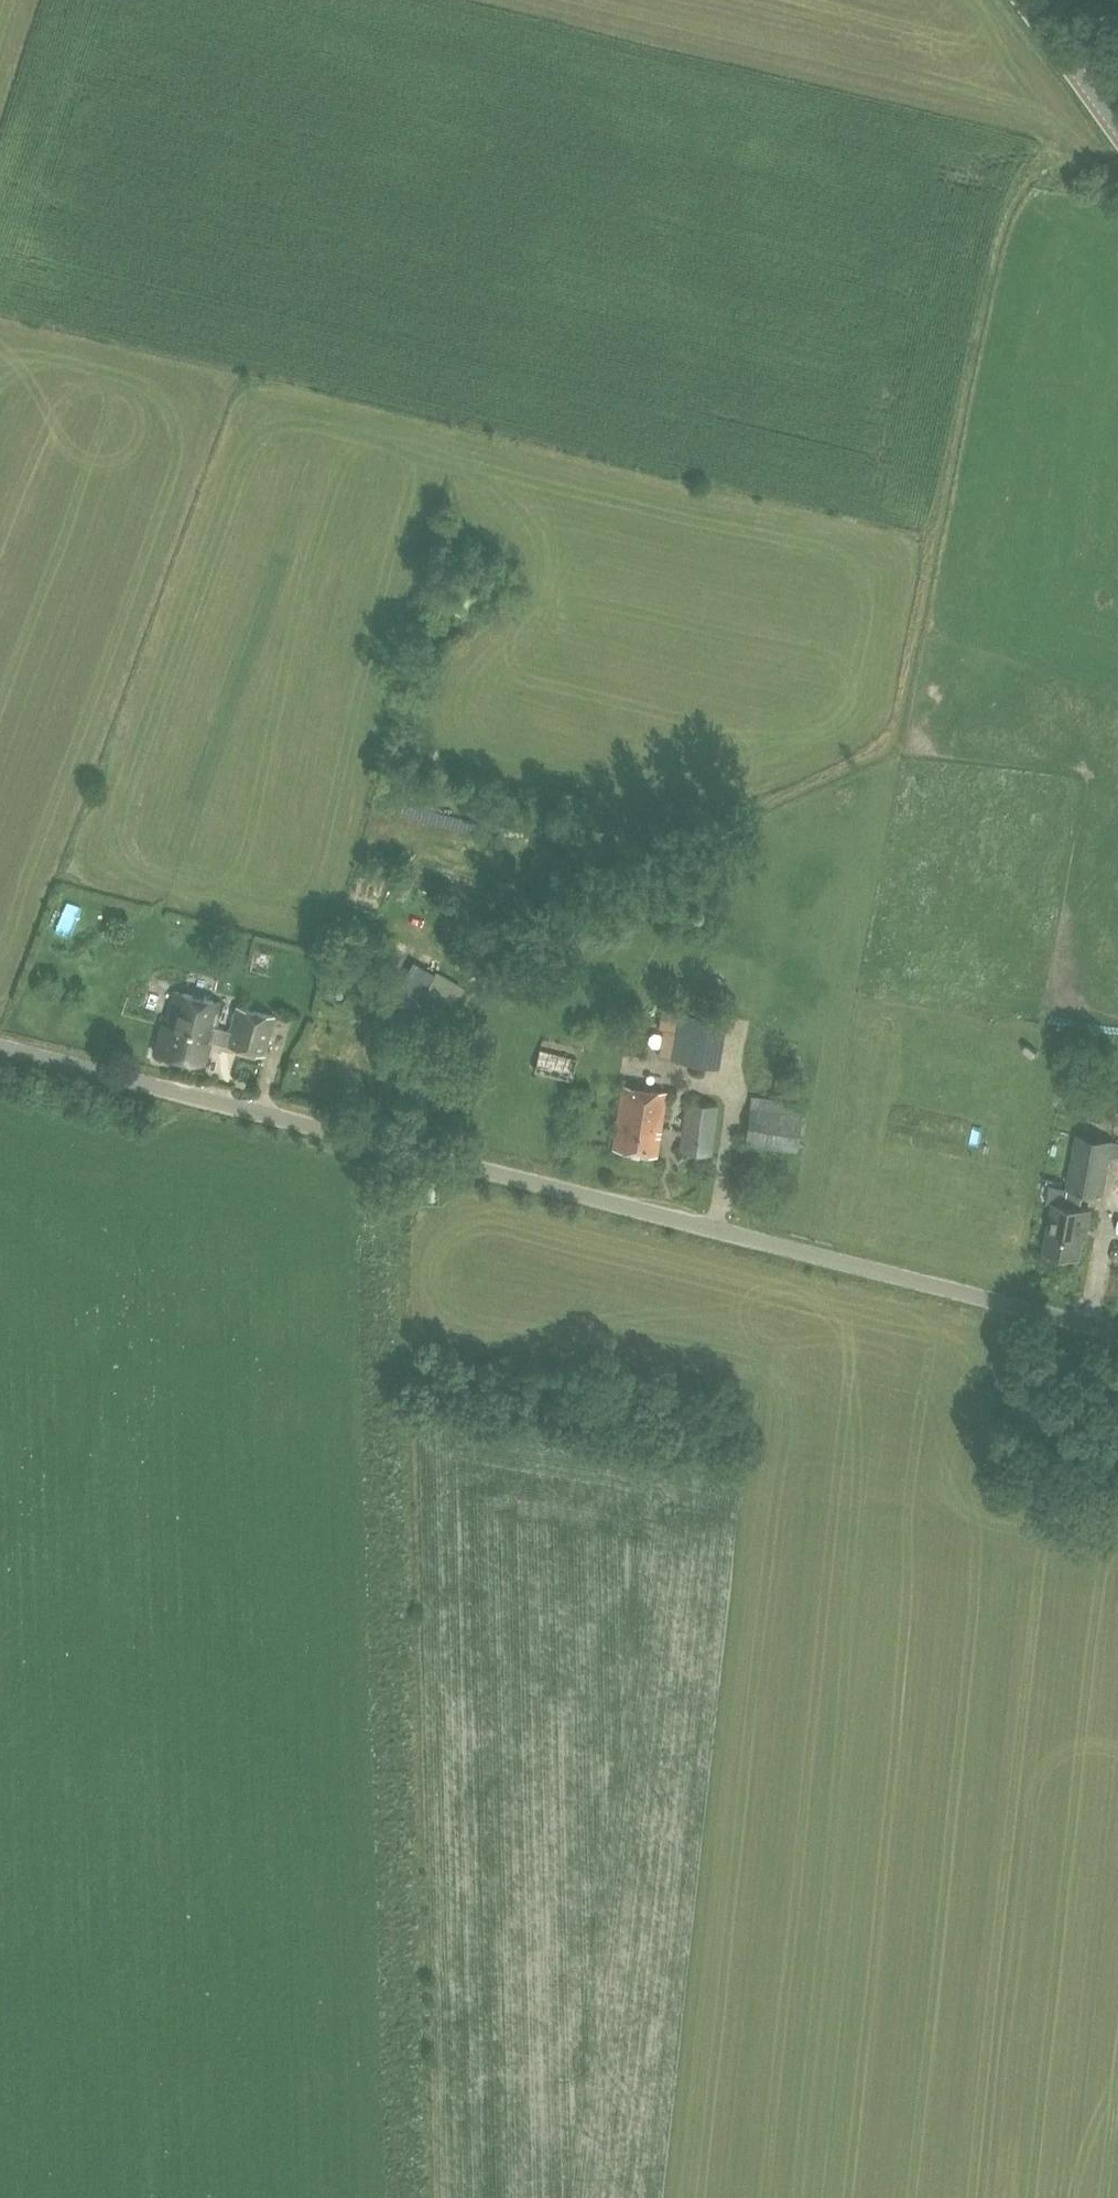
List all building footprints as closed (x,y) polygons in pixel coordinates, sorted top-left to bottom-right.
[(385,1013),(406,1026),(423,994),(452,1010),(466,988),(437,971),(432,978),(411,966),(385,1013)] [(154,1050),(203,1064),(210,1038),(265,1053),(275,1016),(235,1006),(228,1031),(214,1028),(221,1003),(174,990),(165,1023),(161,1022),(154,1050)] [(667,1057),(717,1065),(725,1017),(675,1009),(674,1010),(662,1007),(659,1023),(673,1025),(667,1057)] [(534,1071),(571,1080),(579,1049),(542,1039),(534,1071)] [(613,1148),(656,1155),(663,1111),(665,1111),(669,1092),(623,1085),(613,1148)] [(744,1143),(797,1151),(803,1102),(751,1095),(744,1143)] [(678,1150),(711,1154),(718,1104),(685,1100),(678,1150)] [(1045,1249),(1078,1255),(1084,1229),(1086,1229),(1090,1210),(1081,1208),(1083,1191),(1104,1195),(1113,1139),(1075,1133),(1066,1188),(1069,1189),(1066,1205),(1054,1203),(1045,1249)]
